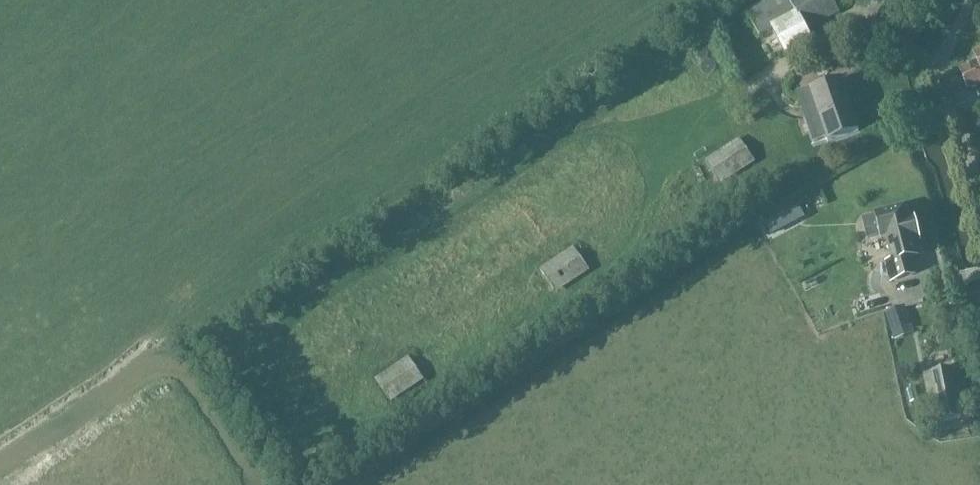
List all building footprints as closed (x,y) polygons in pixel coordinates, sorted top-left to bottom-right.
[(839,13),(832,0),(789,0),(788,1),(788,0),(769,0),(746,12),(759,38),(772,31),(785,55),(811,41),(805,31),(839,13)] [(975,54),(978,63),(960,70),(968,90),(979,85),(979,50),(975,54)] [(828,142),(858,132),(841,82),(811,92),(828,142)] [(720,185),(754,163),(739,140),(705,162),(720,185)] [(886,262),(891,281),(914,274),(910,257),(917,255),(913,242),(919,241),(913,216),(907,218),(905,206),(875,213),(876,217),(869,219),(865,225),(867,232),(873,236),(880,234),(881,238),(886,237),(892,260),(886,262)] [(796,207),(765,223),(771,234),(802,218),(796,207)] [(541,272),(557,297),(591,276),(575,251),(541,272)] [(903,306),(887,310),(891,322),(906,317),(903,306)] [(374,381),(389,406),(423,385),(407,360),(374,381)] [(933,423),(961,417),(951,368),(923,374),(933,423)]
